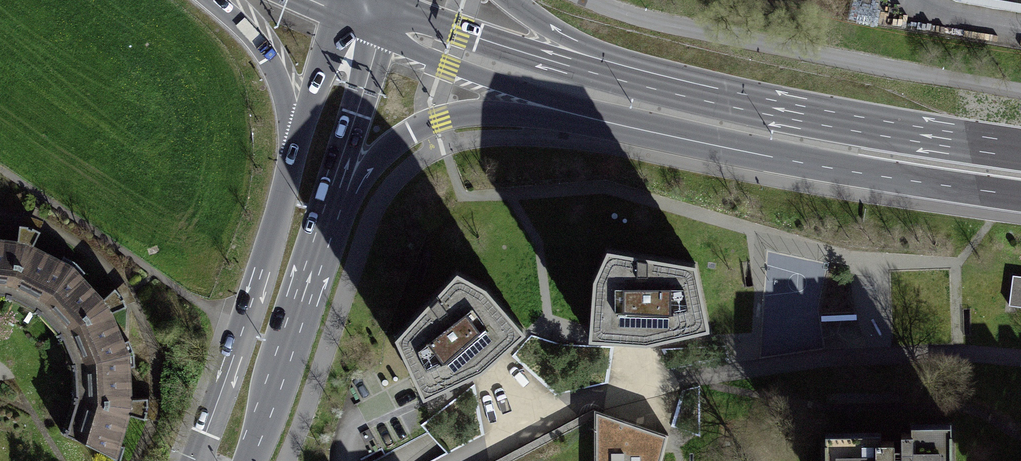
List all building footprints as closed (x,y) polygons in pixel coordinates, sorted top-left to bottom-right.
[(0,243),(0,301),(11,303),(43,318),(64,343),(77,374),(80,407),(68,441),(110,460),(120,460),(135,411),(134,361),(111,309),(74,269),(28,246),(0,243)] [(651,341),(709,328),(696,263),(654,256),(654,258),(638,255),(639,254),(606,249),(593,278),(589,339),(647,341),(651,341)] [(482,367),(525,330),(486,286),(457,270),(434,294),(437,297),(424,307),(423,305),(395,336),(423,395),(475,371),(482,367)] [(597,460),(659,460),(665,436),(597,413),(597,460)] [(828,433),(828,460),(953,460),(952,425),(904,426),(905,452),(882,453),(882,432),(828,433)]
